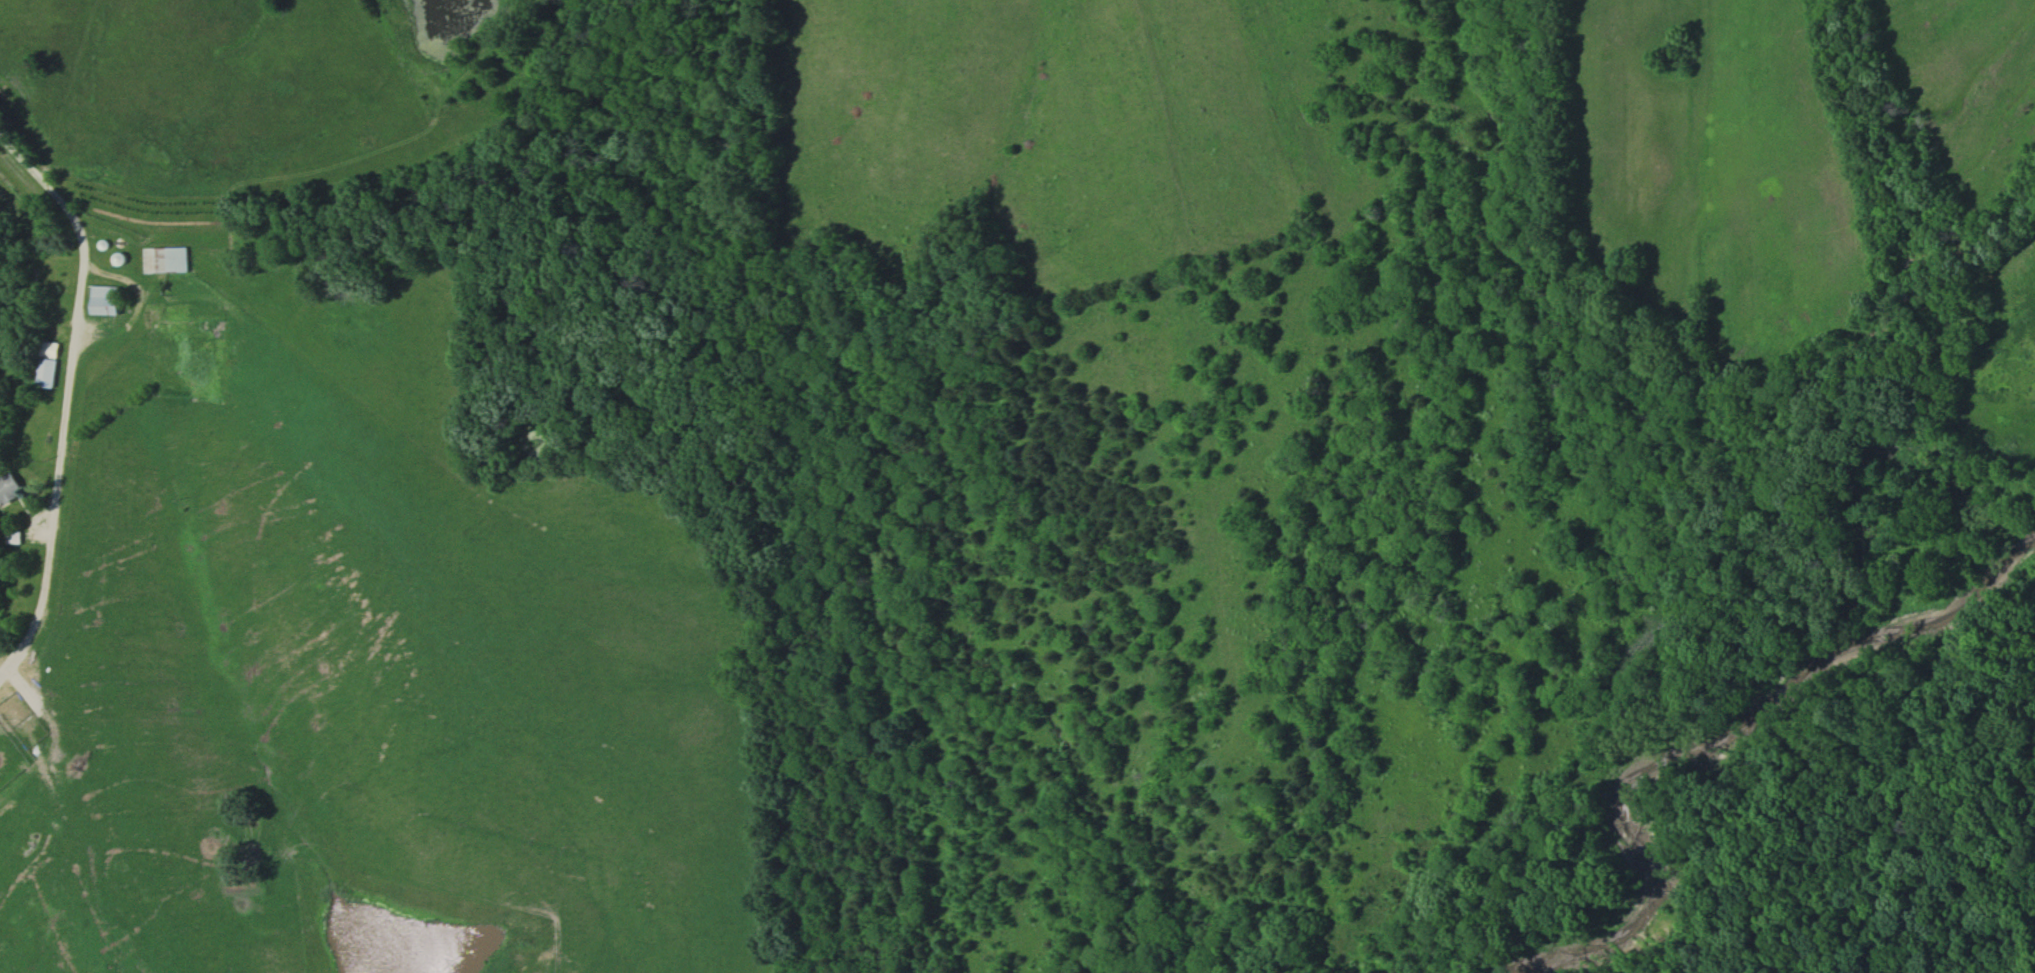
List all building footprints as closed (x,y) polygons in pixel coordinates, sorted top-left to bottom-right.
[(183,247),(139,247),(139,272),(183,272),(183,247)] [(115,286),(84,286),(84,314),(115,314),(115,286)] [(50,388),(53,358),(36,357),(33,386),(50,388)] [(22,489),(8,469),(0,475),(0,505),(22,489)] [(18,531),(3,531),(3,544),(18,544),(18,531)]
